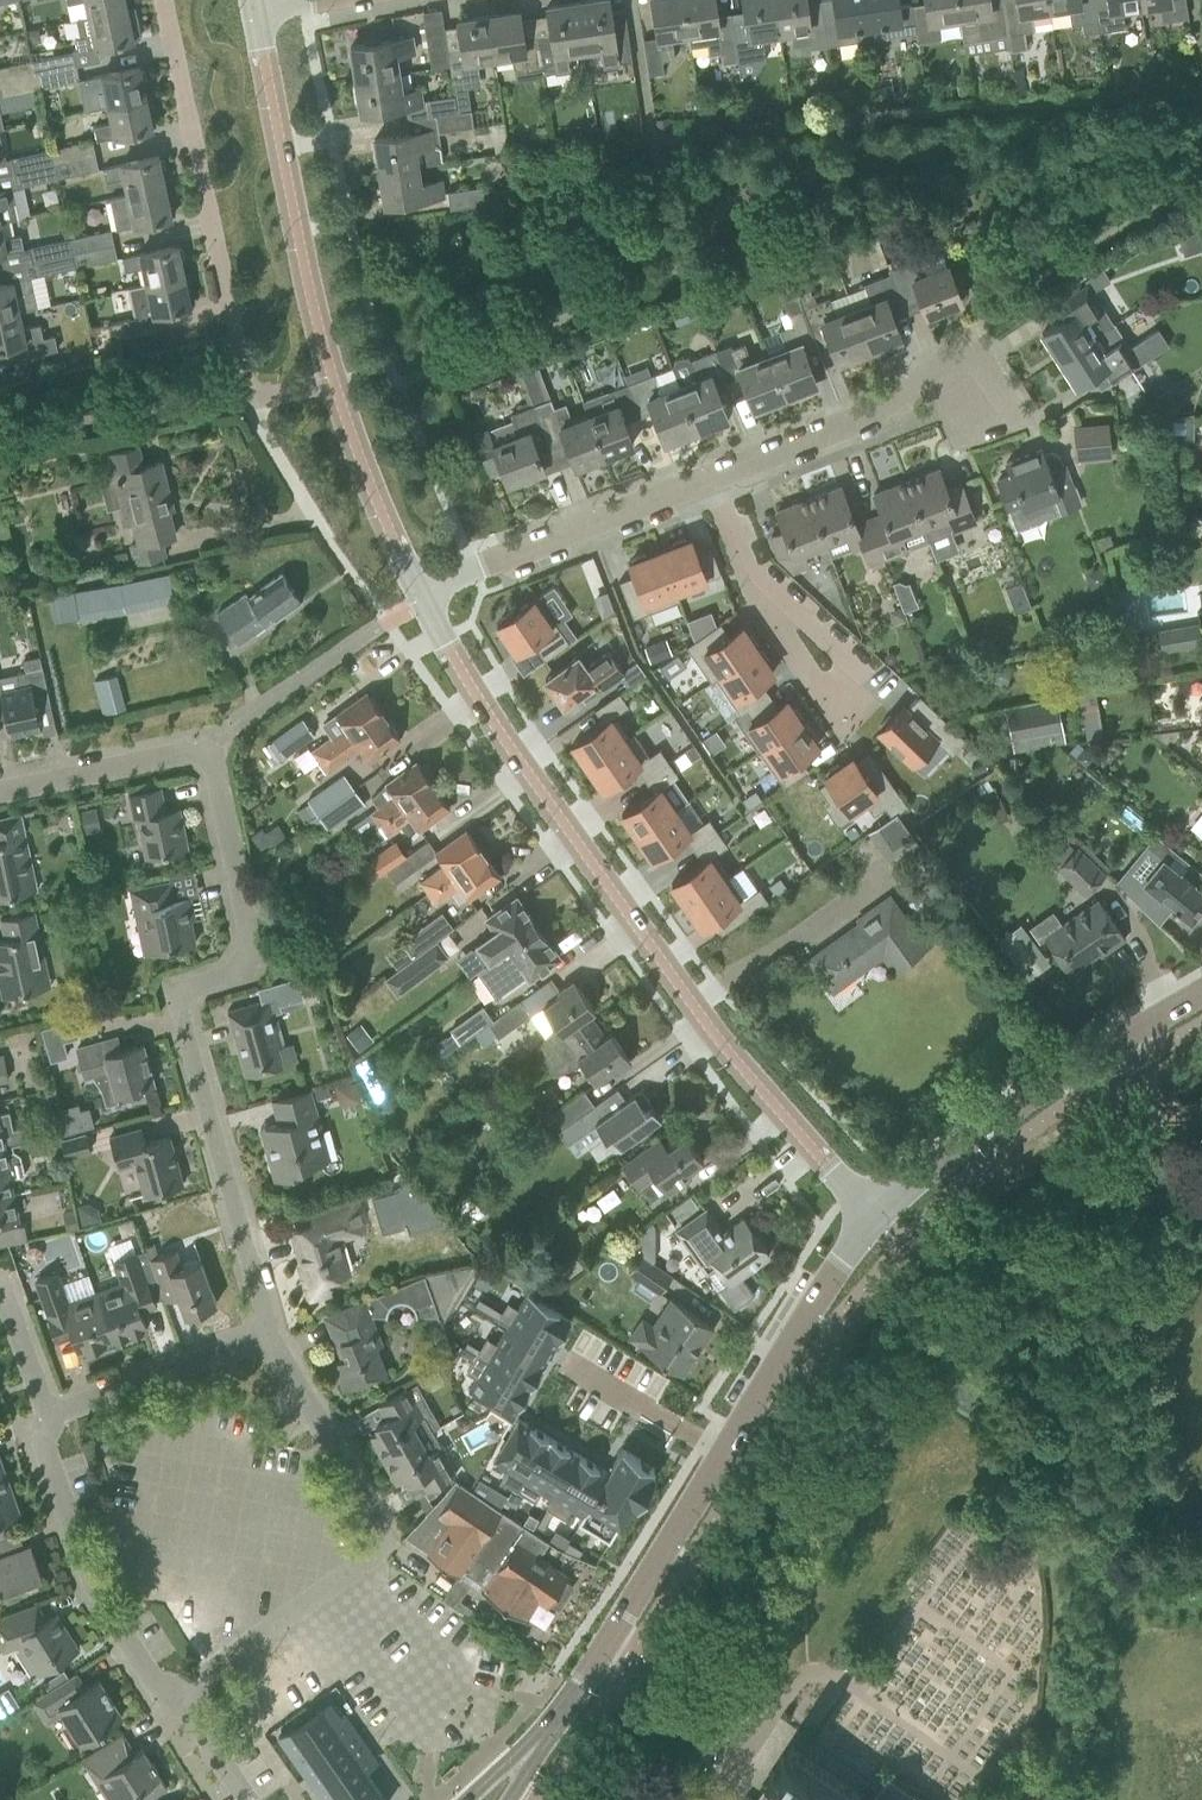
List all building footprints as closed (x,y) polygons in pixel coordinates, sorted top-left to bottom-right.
[(88,16),(127,8),(126,0),(85,0),(88,16)] [(577,2),(585,49),(601,46),(604,64),(632,60),(627,31),(626,23),(612,25),(610,9),(608,0),(588,0),(577,2)] [(683,0),(652,0),(657,37),(643,39),(649,74),(663,72),(661,60),(675,57),(672,36),(688,33),(683,0)] [(688,33),(690,46),(710,43),(711,50),(720,48),(722,62),(738,60),(732,25),(718,27),(714,0),(683,0),(688,33)] [(732,25),(738,60),(740,78),(756,76),(765,59),(762,35),(779,32),(774,0),(743,0),(745,12),(746,23),(732,25)] [(820,0),(818,0),(806,2),(806,0),(774,0),(779,32),(791,30),(795,55),(812,52),(811,47),(827,45),(820,0)] [(866,0),(820,0),(827,45),(858,40),(871,38),(866,0)] [(912,4),(898,6),(898,0),(866,0),(871,38),(884,36),(916,31),(912,4)] [(957,0),(926,0),(926,1),(912,4),(916,31),(917,42),(945,38),(942,20),(960,17),(957,0)] [(960,17),(977,14),(980,33),(992,31),(993,36),(1003,34),(1008,34),(1004,7),(1003,0),(1001,0),(988,2),(988,0),(957,0),(960,17)] [(1004,7),(1008,34),(1010,48),(1010,50),(1027,47),(1024,31),(1035,30),(1053,27),(1050,9),(1049,0),(1017,0),(1018,5),(1004,7)] [(1050,9),(1069,6),(1072,24),(1082,22),(1084,33),(1099,30),(1094,0),(1049,0),(1050,9)] [(1099,30),(1125,26),(1122,7),(1140,4),(1140,0),(1094,0),(1099,30)] [(1140,4),(1159,1),(1162,21),(1165,21),(1174,19),(1188,17),(1186,0),(1140,0),(1140,4)] [(585,49),(577,2),(547,6),(551,34),(537,36),(542,68),(543,74),(570,69),(568,51),(585,49)] [(134,6),(127,8),(88,16),(76,18),(80,35),(74,36),(77,50),(140,37),(134,6)] [(542,68),(537,36),(523,38),(519,11),(488,15),(494,56),(512,54),(515,72),(542,68)] [(494,56),(488,15),(457,20),(462,48),(447,50),(449,65),(452,82),(479,78),(477,59),(494,56)] [(36,28),(23,31),(25,44),(39,41),(36,28)] [(426,35),(430,58),(431,68),(449,65),(447,50),(444,32),(426,35)] [(396,54),(414,51),(412,37),(351,46),(356,79),(398,72),(396,54)] [(73,51),(61,53),(32,60),(35,74),(76,65),(73,51)] [(32,60),(0,66),(0,81),(35,74),(32,60)] [(79,80),(76,65),(35,74),(38,88),(79,80)] [(117,71),(83,78),(86,92),(89,109),(107,105),(146,97),(140,66),(117,71)] [(401,91),(398,72),(356,79),(361,112),(422,103),(419,88),(401,91)] [(35,74),(0,81),(0,96),(38,88),(35,74)] [(429,116),(436,115),(457,112),(455,95),(427,99),(429,116)] [(153,128),(146,97),(107,105),(110,122),(93,125),(96,140),(153,128)] [(471,110),(457,112),(436,115),(439,132),(474,127),(471,110)] [(495,153),(508,151),(505,122),(491,124),(495,153)] [(441,146),(436,144),(434,129),(375,138),(380,171),(418,165),(443,162),(441,146)] [(93,140),(51,149),(54,162),(95,153),(93,140)] [(54,162),(51,149),(9,158),(12,171),(54,162)] [(99,168),(95,153),(54,162),(57,177),(99,168)] [(159,155),(136,160),(102,168),(105,182),(122,178),(126,195),(166,186),(159,155)] [(57,177),(54,162),(12,171),(15,186),(57,177)] [(421,183),(418,165),(380,171),(385,204),(444,195),(441,180),(421,183)] [(450,209),(486,203),(483,185),(447,191),(450,209)] [(172,216),(166,186),(126,195),(108,198),(115,229),(172,216)] [(13,201),(10,187),(0,190),(0,222),(16,218),(13,201)] [(0,222),(0,254),(23,248),(20,233),(3,237),(0,222)] [(1178,237),(1184,255),(1201,249),(1201,229),(1178,237)] [(111,230),(99,232),(70,238),(73,252),(114,244),(111,230)] [(73,252),(70,238),(41,245),(29,247),(32,261),(73,252)] [(117,257),(114,244),(73,252),(76,266),(105,260),(117,257)] [(178,244),(155,249),(122,257),(124,270),(142,266),(146,283),(185,275),(178,244)] [(961,301),(952,279),(947,264),(941,250),(920,258),(920,256),(908,261),(907,260),(889,267),(891,273),(903,303),(919,297),(926,314),(961,301)] [(76,266),(73,252),(32,261),(35,275),(76,266)] [(1103,268),(1090,276),(1098,288),(1110,280),(1103,268)] [(904,305),(903,303),(891,273),(864,283),(871,302),(853,309),(869,349),(900,337),(889,310),(904,305)] [(191,305),(185,275),(146,283),(128,287),(134,317),(123,320),(126,334),(156,328),(153,314),(191,305)] [(33,290),(30,277),(0,283),(0,315),(19,311),(36,307),(33,290)] [(1070,315),(1042,333),(1059,359),(1093,336),(1112,324),(1104,312),(1105,311),(1103,308),(1087,284),(1049,308),(1050,310),(1062,303),(1070,315)] [(817,347),(814,339),(797,294),(796,293),(793,286),(779,291),(787,312),(791,324),(778,329),(786,347),(768,354),(784,395),(815,383),(803,353),(817,347)] [(869,349),(853,309),(836,315),(829,297),(816,302),(811,288),(796,293),(797,294),(814,339),(827,334),(837,361),(869,349)] [(19,311),(0,315),(0,347),(25,341),(28,355),(57,349),(54,335),(43,338),(40,323),(22,327),(19,311)] [(126,334),(123,320),(110,323),(113,337),(126,334)] [(1093,336),(1059,359),(1076,385),(1093,373),(1103,367),(1112,381),(1132,368),(1169,345),(1158,328),(1129,347),(1122,338),(1113,324),(1112,324),(1093,336)] [(784,395),(768,354),(751,360),(744,342),(730,348),(729,344),(716,349),(728,380),(741,375),(753,407),(784,395)] [(714,386),(728,380),(716,349),(690,359),(683,356),(675,359),(672,367),(696,429),(727,417),(714,386)] [(565,402),(553,407),(538,367),(521,374),(550,448),(565,443),(574,466),(603,455),(587,413),(571,419),(565,402)] [(696,429),(672,367),(671,368),(654,375),(654,373),(627,384),(639,415),(653,410),(665,441),(696,429)] [(487,430),(474,435),(489,472),(502,467),(507,482),(543,469),(537,453),(550,448),(521,374),(520,370),(505,376),(508,384),(519,380),(521,387),(518,388),(522,397),(525,395),(528,406),(511,413),(519,434),(494,444),(488,429),(487,430)] [(624,421),(639,415),(627,384),(582,401),(587,413),(603,455),(633,444),(624,421)] [(1192,410),(1155,417),(1155,437),(1193,436),(1192,410)] [(1112,455),(1109,424),(1074,427),(1078,458),(1112,455)] [(161,462),(144,466),(139,446),(105,455),(112,480),(117,479),(121,482),(122,482),(128,503),(121,505),(126,523),(133,521),(139,542),(131,544),(136,562),(165,554),(161,538),(175,534),(164,490),(168,488),(161,462)] [(1011,475),(997,481),(1006,503),(1010,512),(1049,497),(1055,514),(1079,505),(1078,501),(1081,499),(1076,487),(1073,488),(1072,486),(1063,463),(1062,464),(1059,456),(1052,452),(1044,455),(1041,449),(1006,462),(1011,475)] [(939,468),(906,481),(923,525),(929,540),(950,531),(949,528),(953,527),(954,530),(976,522),(961,483),(947,489),(939,468)] [(923,525),(906,481),(874,493),(882,514),(869,519),(883,556),(908,547),(902,533),(923,525)] [(840,486),(809,498),(826,542),(847,534),(853,549),(863,545),(869,562),(883,556),(869,519),(855,525),(840,486)] [(826,542),(809,498),(777,511),(784,531),(771,536),(779,556),(794,570),(808,564),(803,551),(826,542)] [(721,573),(710,545),(695,551),(691,539),(686,540),(685,537),(672,542),(673,545),(660,550),(675,590),(676,590),(689,585),(721,573)] [(675,590),(660,550),(646,556),(645,553),(632,558),(633,561),(629,562),(634,575),(619,580),(633,617),(654,609),(680,599),(676,590),(675,590)] [(72,570),(75,583),(107,576),(105,564),(72,570)] [(282,573),(262,587),(249,596),(246,592),(216,613),(238,644),(300,599),(282,573)] [(173,575),(54,590),(58,623),(177,608),(173,575)] [(898,581),(893,583),(904,612),(918,607),(909,583),(905,584),(898,581)] [(1031,605),(1022,581),(1006,586),(1015,611),(1031,605)] [(558,627),(537,596),(514,612),(512,610),(501,618),(502,620),(497,624),(500,628),(497,629),(505,641),(508,639),(516,652),(532,641),(545,659),(569,643),(558,627)] [(715,677),(760,647),(751,634),(749,636),(741,625),(728,634),(720,622),(686,645),(700,666),(711,681),(711,682),(716,678),(715,677)] [(1200,623),(1158,631),(1161,649),(1201,642),(1201,635),(1200,623)] [(651,644),(644,646),(651,662),(657,659),(651,644)] [(769,693),(760,681),(773,672),(766,661),(769,659),(760,647),(715,677),(716,678),(727,695),(740,713),(740,712),(769,693)] [(578,655),(545,679),(563,704),(580,692),(585,699),(619,674),(627,686),(645,674),(636,661),(623,670),(608,650),(597,658),(586,666),(578,655)] [(1,690),(0,690),(5,712),(4,712),(5,717),(9,735),(40,728),(36,710),(35,705),(49,702),(50,702),(46,684),(42,667),(40,655),(23,659),(26,671),(17,673),(18,686),(1,690)] [(125,707),(118,684),(115,674),(95,680),(104,713),(125,707)] [(307,745),(293,756),(304,772),(318,761),(384,715),(367,692),(336,714),(323,724),(331,736),(310,750),(307,745)] [(617,729),(610,718),(628,705),(619,692),(595,708),(604,722),(572,743),(580,754),(577,756),(585,767),(625,740),(624,739),(617,729)] [(740,713),(735,717),(758,751),(759,750),(764,747),(764,748),(804,720),(795,708),(793,709),(786,699),(777,705),(769,693),(740,712),(740,713)] [(929,703),(920,694),(906,708),(903,705),(892,716),(890,714),(880,724),(882,726),(878,730),(912,763),(922,753),(936,739),(952,754),(966,739),(929,703)] [(1057,698),(1006,708),(1011,738),(1041,733),(1063,728),(1057,698)] [(400,737),(384,715),(318,761),(327,773),(361,749),(369,760),(400,737)] [(303,719),(274,740),(264,747),(275,762),(314,734),(303,719)] [(800,758),(818,745),(810,735),(813,733),(804,720),(764,748),(764,747),(759,750),(775,774),(784,786),(808,770),(800,758)] [(669,761),(659,748),(649,755),(640,742),(634,733),(634,732),(624,739),(625,740),(585,767),(593,779),(595,777),(603,788),(635,765),(644,778),(669,761)] [(684,751),(673,758),(678,765),(681,769),(692,761),(691,760),(684,751)] [(907,805),(880,767),(866,776),(855,761),(853,757),(840,765),(838,763),(827,771),(828,773),(825,776),(827,780),(818,786),(828,802),(830,804),(839,797),(852,816),(860,811),(868,805),(874,814),(885,807),(891,815),(891,816),(896,813),(898,812),(907,805)] [(379,823),(433,784),(417,761),(386,783),(372,798),(378,806),(371,812),(379,823)] [(668,801),(660,788),(678,775),(669,761),(644,778),(654,791),(622,813),(629,823),(626,825),(635,837),(675,810),(668,801)] [(318,814),(354,788),(344,773),(307,799),(318,814)] [(450,807),(433,784),(379,823),(387,834),(409,818),(417,830),(450,807)] [(129,794),(134,817),(138,816),(146,856),(187,847),(178,808),(165,811),(160,787),(129,794)] [(365,803),(354,788),(318,814),(328,829),(365,803)] [(652,857),(685,835),(694,848),(718,831),(709,818),(689,831),(682,820),(675,810),(635,837),(643,848),(645,847),(652,857)] [(26,837),(21,813),(0,818),(0,897),(28,891),(20,854),(29,852),(26,837)] [(915,841),(896,813),(891,816),(869,832),(889,859),(915,841)] [(1105,873),(1076,845),(1056,826),(1036,845),(1086,893),(1105,873)] [(442,865),(420,881),(428,892),(483,853),(466,830),(447,844),(436,851),(434,853),(435,855),(442,865)] [(721,865),(714,854),(727,845),(718,831),(694,848),(703,861),(671,883),(679,894),(676,895),(684,907),(729,876),(721,865)] [(359,837),(334,855),(341,864),(373,841),(366,832),(359,837)] [(1144,881),(1160,895),(1173,905),(1171,906),(1175,910),(1177,908),(1191,919),(1194,916),(1198,917),(1201,911),(1201,910),(1201,907),(1201,906),(1201,890),(1196,885),(1201,877),(1201,874),(1184,859),(1155,835),(1144,849),(1160,862),(1144,881)] [(393,843),(360,866),(370,881),(386,870),(387,870),(403,858),(393,843)] [(499,876),(483,853),(428,892),(436,903),(457,888),(466,900),(499,876)] [(712,920),(735,904),(744,918),(768,901),(759,887),(744,898),(737,889),(729,876),(684,907),(692,918),(695,917),(702,927),(712,920)] [(170,881),(147,886),(132,889),(138,918),(146,917),(153,951),(195,942),(190,919),(195,918),(190,896),(174,899),(170,881)] [(925,946),(911,926),(890,897),(859,919),(861,921),(810,959),(833,989),(883,953),(894,968),(925,946)] [(1126,938),(1112,918),(1098,897),(1043,935),(1069,972),(1108,945),(1111,948),(1126,938)] [(516,899),(497,913),(489,918),(497,929),(472,947),(485,964),(486,963),(536,927),(516,899)] [(24,914),(0,919),(4,938),(0,939),(0,986),(2,996),(42,988),(34,950),(42,948),(35,911),(24,914)] [(442,912),(402,941),(413,957),(435,940),(453,927),(447,919),(442,912)] [(485,964),(476,971),(496,999),(530,974),(530,975),(538,970),(557,956),(536,927),(486,963),(485,964)] [(447,955),(435,940),(413,957),(399,967),(410,982),(447,955)] [(283,1064),(274,1029),(279,1028),(274,1011),(280,1010),(278,1005),(302,998),(296,976),(257,987),(261,1001),(228,1010),(246,1074),(283,1064)] [(594,1008),(575,982),(573,979),(557,991),(560,994),(542,1006),(554,1024),(545,1036),(536,1047),(545,1060),(597,1024),(588,1012),(594,1008)] [(530,1014),(520,999),(493,1019),(488,1022),(498,1037),(530,1014)] [(452,1032),(428,1049),(435,1059),(488,1022),(493,1019),(483,1004),(449,1028),(452,1032)] [(605,1036),(597,1024),(545,1060),(555,1074),(582,1064),(595,1081),(613,1068),(615,1072),(631,1061),(611,1032),(605,1036)] [(50,1059),(67,1055),(62,1039),(46,1043),(50,1059)] [(154,1083),(148,1062),(143,1043),(108,1053),(105,1040),(77,1047),(85,1077),(108,1071),(115,1094),(154,1083)] [(8,1078),(3,1054),(0,1055),(0,1080),(8,1078)] [(262,1127),(261,1127),(266,1144),(276,1180),(299,1173),(302,1172),(301,1168),(324,1161),(316,1131),(322,1129),(319,1119),(310,1088),(296,1093),(273,1099),(279,1122),(262,1127)] [(617,1088),(598,1102),(594,1105),(595,1105),(562,1128),(558,1131),(567,1144),(595,1124),(605,1137),(611,1133),(621,1148),(661,1118),(647,1099),(645,1101),(642,1096),(644,1095),(640,1089),(626,1100),(617,1088)] [(595,1105),(594,1105),(584,1090),(552,1113),(562,1128),(595,1105)] [(77,1102),(56,1108),(63,1133),(93,1124),(88,1105),(79,1108),(77,1102)] [(12,1144),(30,1141),(27,1127),(9,1131),(6,1115),(0,1116),(0,1147),(12,1144)] [(141,1128),(119,1134),(109,1137),(118,1169),(136,1164),(145,1194),(183,1183),(169,1136),(146,1143),(141,1128)] [(85,1132),(61,1139),(66,1157),(90,1151),(85,1132)] [(659,1137),(634,1155),(620,1165),(636,1187),(655,1174),(668,1193),(692,1176),(689,1172),(703,1161),(685,1136),(667,1149),(659,1137)] [(13,1150),(12,1144),(0,1147),(0,1196),(14,1193),(11,1176),(25,1173),(21,1154),(15,1150),(13,1150)] [(395,1190),(372,1197),(382,1232),(383,1231),(383,1229),(404,1223),(405,1225),(408,1236),(410,1236),(409,1231),(408,1228),(416,1226),(444,1218),(416,1185),(410,1178),(395,1190)] [(14,1193),(0,1196),(0,1223),(11,1221),(16,1241),(27,1239),(23,1223),(21,1223),(14,1193)] [(338,1237),(363,1230),(355,1202),(312,1214),(316,1225),(293,1232),(302,1264),(300,1265),(309,1298),(330,1292),(326,1278),(348,1272),(338,1237)] [(687,1224),(677,1231),(706,1270),(716,1263),(729,1282),(719,1289),(734,1309),(754,1295),(740,1275),(769,1254),(744,1218),(723,1233),(706,1210),(687,1224)] [(200,1258),(182,1265),(176,1250),(150,1260),(165,1301),(178,1296),(185,1314),(216,1303),(200,1258)] [(122,1282),(117,1283),(95,1292),(113,1341),(146,1329),(138,1306),(154,1301),(137,1253),(114,1261),(122,1282)] [(628,1271),(660,1293),(671,1276),(639,1255),(628,1271)] [(427,1273),(424,1274),(425,1275),(427,1275),(443,1320),(475,1267),(482,1265),(482,1264),(474,1265),(427,1273)] [(484,1266),(475,1282),(486,1289),(489,1284),(496,1273),(484,1266)] [(113,1341),(95,1292),(68,1302),(58,1273),(35,1281),(55,1336),(67,1331),(72,1333),(79,1353),(113,1341)] [(381,1340),(371,1315),(385,1315),(386,1312),(387,1308),(390,1305),(393,1303),(396,1302),(400,1301),(403,1302),(407,1303),(410,1305),(412,1308),(413,1312),(414,1316),(436,1316),(422,1275),(328,1314),(346,1357),(333,1363),(343,1388),(386,1370),(376,1346),(379,1345),(381,1340)] [(483,1299),(479,1306),(508,1324),(552,1350),(571,1318),(527,1292),(518,1307),(509,1301),(503,1311),(483,1299)] [(714,1327),(694,1314),(671,1298),(639,1345),(682,1374),(714,1327)] [(467,1340),(464,1345),(531,1385),(552,1350),(508,1324),(497,1343),(487,1337),(481,1348),(467,1340)] [(460,1343),(456,1349),(474,1360),(467,1371),(477,1376),(468,1390),(512,1416),(531,1385),(464,1345),(460,1343)] [(424,1417),(408,1388),(378,1405),(385,1419),(375,1424),(378,1430),(370,1435),(383,1459),(420,1437),(413,1424),(424,1417)] [(519,1418),(493,1461),(507,1470),(501,1479),(512,1486),(504,1500),(510,1503),(550,1436),(519,1418)] [(550,1436),(510,1503),(516,1506),(524,1493),(535,1499),(541,1490),(552,1497),(553,1497),(579,1454),(550,1436)] [(420,1437),(383,1459),(396,1482),(405,1477),(408,1481),(416,1496),(425,1491),(429,1498),(436,1494),(440,1489),(438,1485),(447,1480),(456,1474),(440,1446),(429,1452),(420,1437)] [(582,1515),(578,1522),(609,1540),(619,1523),(620,1524),(632,1504),(637,1507),(640,1501),(645,1504),(654,1490),(649,1487),(656,1475),(651,1472),(654,1467),(622,1448),(608,1471),(609,1472),(583,1515),(582,1515)] [(540,1518),(536,1524),(543,1528),(553,1511),(565,1517),(570,1508),(582,1515),(583,1515),(609,1472),(608,1471),(579,1454),(553,1497),(552,1497),(540,1518)] [(20,1514),(0,1460),(0,1521),(20,1514)] [(540,1556),(548,1543),(456,1479),(405,1535),(429,1551),(427,1553),(459,1575),(462,1569),(485,1585),(482,1590),(524,1619),(538,1598),(547,1605),(567,1575),(540,1556)] [(0,1536),(0,1599),(1,1602),(26,1593),(22,1582),(42,1574),(30,1543),(23,1545),(18,1530),(0,1536)] [(568,1540),(564,1547),(579,1556),(583,1549),(568,1540)] [(0,1618),(0,1642),(4,1651),(21,1645),(39,1674),(59,1661),(79,1648),(56,1612),(46,1618),(36,1604),(0,1618)] [(75,1672),(55,1685),(34,1698),(49,1720),(62,1712),(81,1741),(122,1716),(98,1678),(85,1687),(75,1672)] [(279,1737),(322,1799),(334,1791),(341,1799),(387,1799),(365,1769),(377,1761),(343,1712),(339,1715),(329,1701),(279,1737)] [(103,1745),(81,1758),(107,1799),(119,1799),(139,1787),(146,1799),(167,1787),(142,1748),(136,1752),(123,1732),(103,1745)] [(887,1775),(885,1778),(880,1774),(873,1783),(872,1785),(877,1789),(875,1792),(871,1789),(865,1790),(861,1795),(795,1748),(794,1744),(790,1744),(791,1748),(786,1755),(783,1754),(769,1774),(772,1776),(754,1799),(925,1799),(887,1775)]
